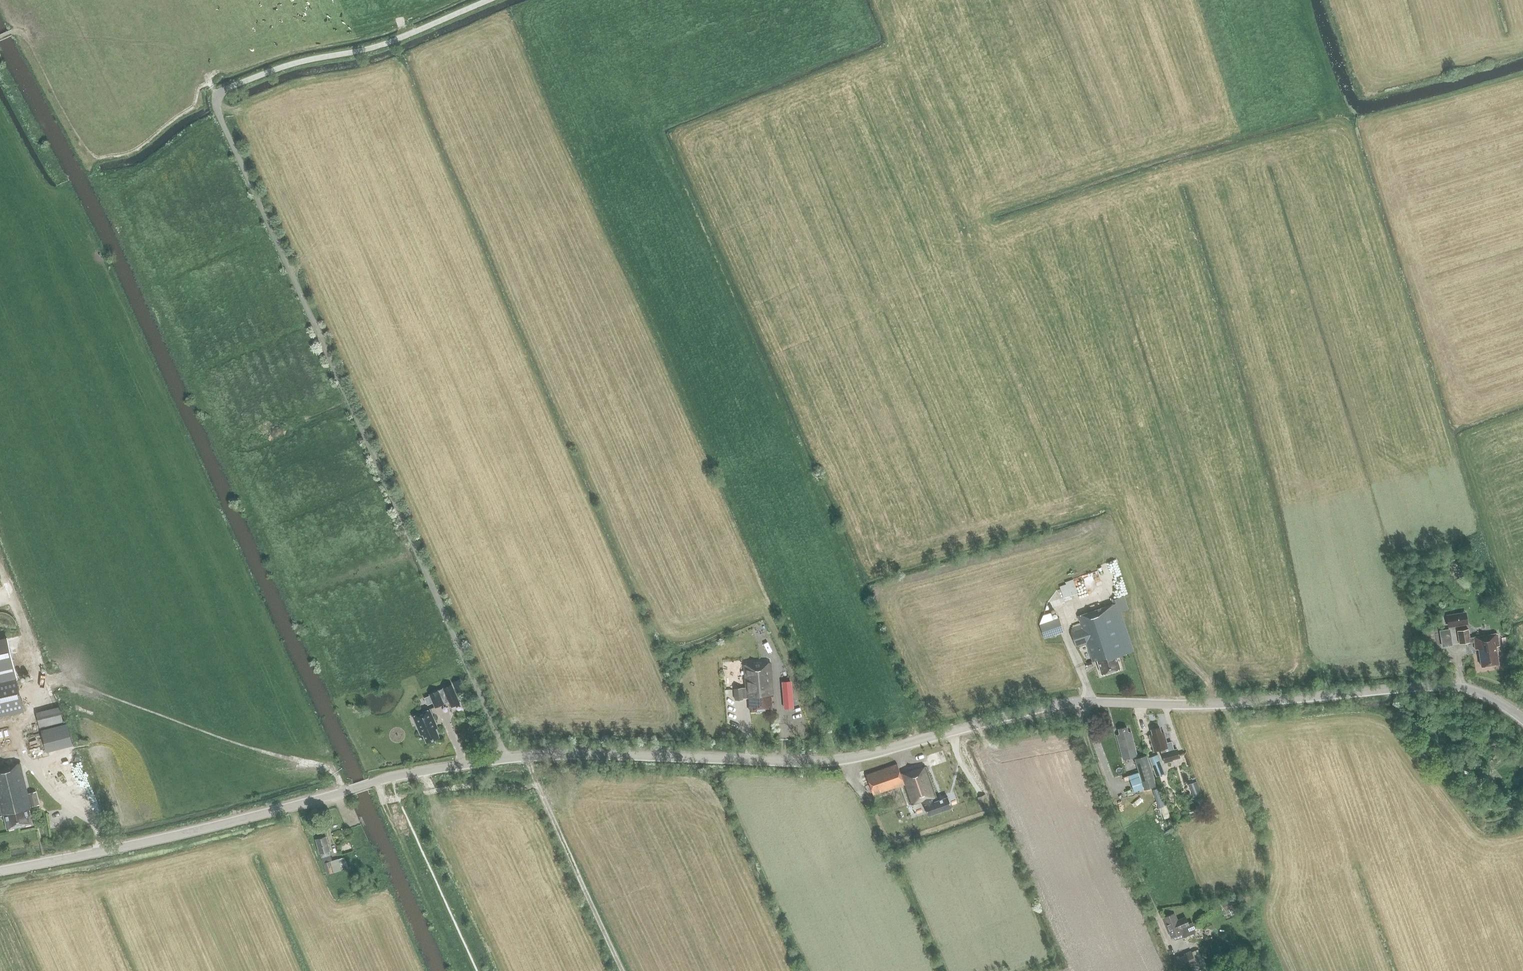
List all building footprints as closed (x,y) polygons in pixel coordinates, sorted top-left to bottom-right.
[(1073,595),(1069,583),(1059,586),(1063,598),(1073,595)] [(1123,596),(1111,600),(1113,604),(1077,615),(1080,624),(1071,627),(1070,630),(1075,646),(1086,642),(1093,661),(1097,660),(1101,674),(1120,668),(1116,657),(1133,651),(1120,611),(1127,609),(1123,596)] [(1462,612),(1448,614),(1451,627),(1465,625),(1462,612)] [(1063,632),(1058,618),(1039,624),(1043,638),(1063,632)] [(1451,627),(1440,629),(1442,646),(1453,645),(1451,627)] [(1496,646),(1499,646),(1497,633),(1469,637),(1468,629),(1457,631),(1459,644),(1474,642),(1475,649),(1478,649),(1481,666),(1498,663),(1496,646)] [(25,710),(9,639),(0,641),(0,716),(25,710)] [(771,696),(773,696),(772,678),(773,678),(772,663),(744,665),(745,687),(734,688),(735,700),(743,700),(743,698),(749,698),(749,711),(772,710),(771,696)] [(451,682),(457,694),(465,690),(460,678),(451,682)] [(790,683),(782,683),(784,708),(792,708),(790,683)] [(442,703),(442,701),(447,699),(450,706),(459,703),(451,684),(429,694),(434,706),(442,703)] [(63,723),(59,707),(36,712),(40,728),(63,723)] [(435,723),(429,709),(412,716),(420,735),(423,734),(426,742),(438,737),(433,724),(435,723)] [(1127,732),(1126,726),(1118,728),(1119,734),(1116,734),(1120,751),(1122,759),(1136,756),(1134,748),(1131,732),(1127,732)] [(1153,751),(1154,751),(1160,749),(1164,762),(1172,760),(1172,759),(1179,757),(1176,748),(1173,749),(1171,741),(1166,742),(1163,731),(1160,732),(1159,728),(1150,730),(1151,734),(1149,735),(1154,751),(1153,751)] [(1165,774),(1158,754),(1149,758),(1156,777),(1165,774)] [(1156,786),(1146,755),(1134,759),(1143,790),(1156,786)] [(1455,770),(1448,760),(1437,768),(1444,777),(1455,770)] [(27,793),(20,763),(18,763),(0,767),(0,816),(5,814),(9,830),(31,824),(29,815),(31,815),(29,809),(31,809),(30,807),(39,805),(36,791),(27,793)] [(904,784),(907,793),(911,805),(921,801),(922,805),(924,805),(927,815),(952,807),(948,796),(934,801),(933,798),(934,798),(924,766),(901,774),(897,764),(866,774),(873,794),(904,784)] [(1201,794),(1196,781),(1188,784),(1192,797),(1201,794)] [(1160,787),(1153,789),(1160,807),(1167,805),(1160,787)] [(989,806),(985,794),(977,798),(981,809),(989,806)] [(321,857),(330,855),(325,836),(316,839),(319,853),(320,853),(321,857)] [(332,860),(330,855),(321,858),(326,874),(347,869),(344,857),(332,860)] [(1232,907),(1229,900),(1221,904),(1224,910),(1232,907)] [(1173,937),(1174,940),(1183,937),(1193,933),(1195,928),(1192,921),(1188,923),(1186,917),(1177,921),(1174,913),(1163,918),(1171,938),(1173,937)] [(1188,967),(1196,964),(1190,950),(1171,958),(1176,970),(1189,970),(1188,967)]
